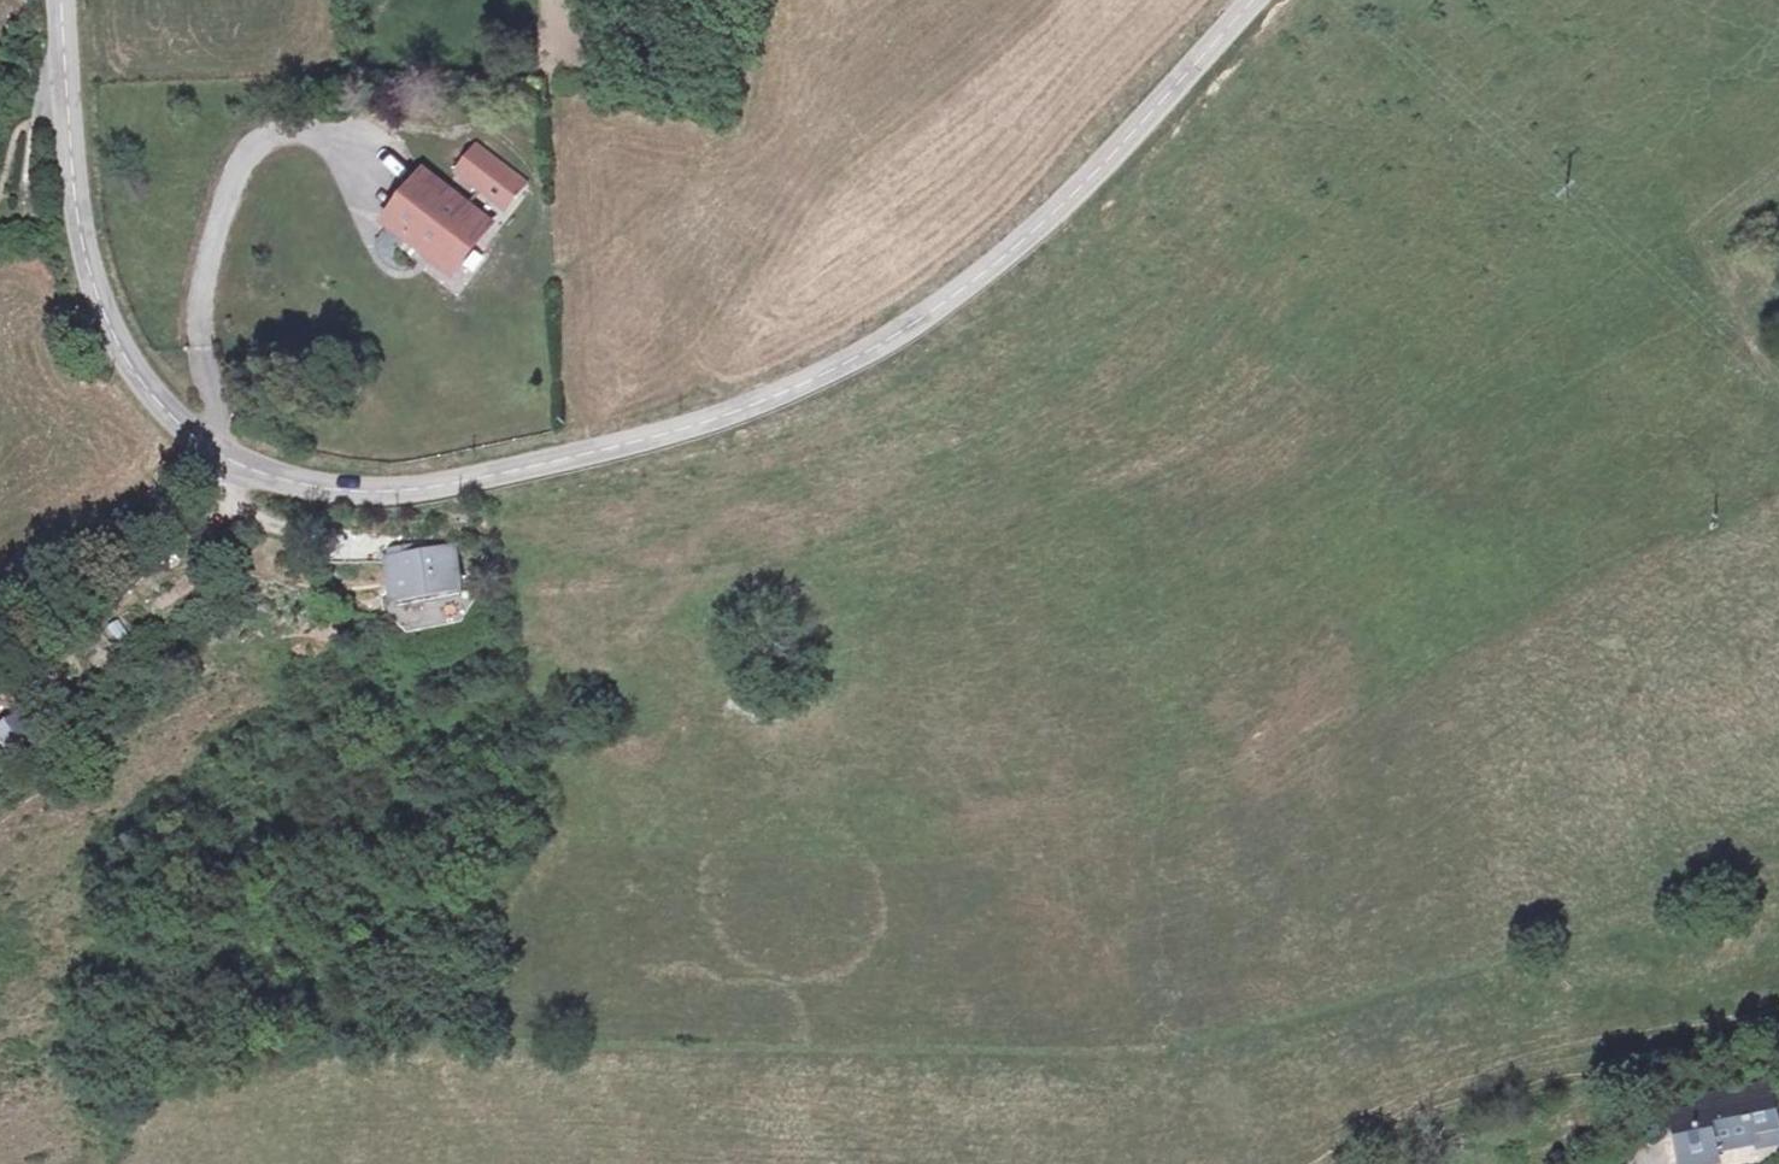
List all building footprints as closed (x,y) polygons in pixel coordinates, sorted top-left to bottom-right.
[(471,221),(433,148),(378,175),(419,248),(471,221)] [(495,156),(471,167),(479,186),(488,183),(498,203),(525,190),(513,164),(501,168),(495,156)] [(446,542),(393,544),(399,595),(448,590),(446,542)] [(1680,1121),(1689,1163),(1716,1163),(1717,1163),(1719,1151),(1777,1134),(1767,1087),(1707,1103),(1705,1113),(1680,1121)]
